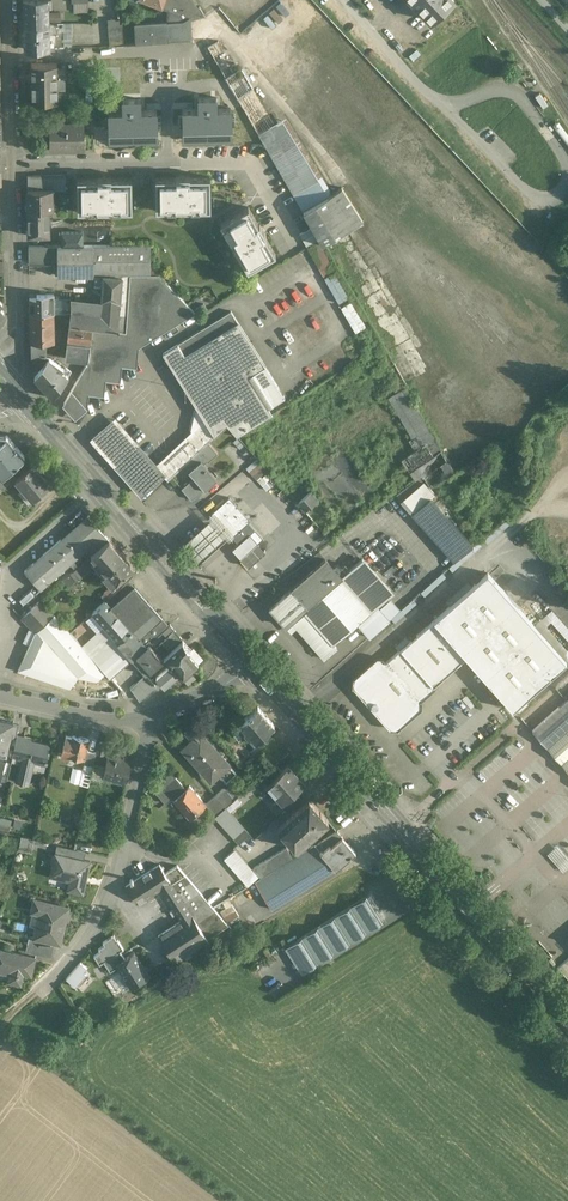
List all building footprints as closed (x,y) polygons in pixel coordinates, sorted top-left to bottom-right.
[(23,24),(24,24),(49,23),(49,5),(52,5),(52,0),(23,0),(23,24)] [(162,6),(168,9),(168,22),(183,21),(189,17),(200,10),(193,0),(164,0),(162,6)] [(408,2),(414,9),(417,6),(431,21),(453,0),(411,0),(408,2)] [(88,2),(73,3),(73,10),(88,10),(88,2)] [(183,21),(168,22),(133,23),(135,43),(170,41),(170,40),(191,39),(189,17),(183,21)] [(49,23),(24,24),(24,47),(24,48),(50,48),(50,47),(54,47),(54,43),(50,44),(49,23)] [(122,23),(108,24),(110,45),(124,44),(122,23)] [(426,35),(421,30),(417,34),(422,39),(426,35)] [(236,71),(218,40),(208,46),(226,77),(236,71)] [(57,62),(32,63),(33,100),(58,99),(58,85),(64,85),(64,69),(57,69),(57,62)] [(236,71),(226,77),(239,98),(253,87),(242,68),(236,71)] [(330,188),(285,114),(274,121),(253,87),(239,98),(240,100),(246,111),(304,211),(331,194),(330,188)] [(182,109),(183,138),(232,137),(232,109),(217,109),(217,97),(198,97),(198,109),(182,109)] [(109,109),(109,139),(158,138),(157,110),(141,110),(141,99),(121,99),(121,109),(109,109)] [(84,120),(50,120),(50,146),(84,146),(84,120)] [(50,175),(28,175),(28,189),(50,189),(50,175)] [(209,177),(155,178),(156,209),(210,209),(209,177)] [(132,179),(78,180),(79,212),(132,211),(132,179)] [(331,194),(304,211),(323,244),(348,229),(363,220),(342,187),(331,194)] [(28,189),(27,189),(28,210),(49,210),(51,210),(55,210),(55,190),(55,189),(50,189),(28,189)] [(274,255),(249,207),(221,222),(246,270),(274,255)] [(49,210),(28,210),(28,235),(49,235),(49,210)] [(307,246),(318,240),(312,227),(300,233),(307,246)] [(83,245),(83,232),(62,232),(62,245),(83,245)] [(320,240),(308,248),(325,277),(337,270),(320,240)] [(111,245),(93,245),(93,275),(96,275),(96,274),(123,277),(129,277),(132,244),(111,245)] [(58,245),(29,246),(29,262),(58,261),(58,245)] [(62,245),(58,245),(58,261),(58,275),(93,275),(93,245),(62,245)] [(339,302),(350,297),(336,271),(325,277),(339,302)] [(195,312),(159,274),(130,274),(126,332),(125,331),(118,331),(99,328),(92,328),(90,345),(89,358),(89,360),(64,402),(65,403),(75,415),(86,407),(87,391),(102,393),(104,377),(118,379),(120,363),(134,365),(136,349),(195,312)] [(123,277),(96,274),(96,275),(96,283),(103,283),(100,313),(99,328),(118,331),(123,277)] [(129,277),(123,277),(118,331),(125,331),(127,313),(129,277)] [(54,294),(37,295),(37,298),(30,298),(30,314),(54,313),(54,300),(54,294)] [(71,300),(54,300),(54,313),(71,313),(71,310),(72,309),(71,300)] [(352,300),(341,307),(356,332),(367,326),(352,300)] [(100,313),(71,310),(71,313),(70,325),(84,327),(92,328),(99,328),(100,313)] [(215,321),(249,376),(265,366),(231,311),(215,321)] [(54,313),(30,314),(31,343),(32,343),(46,343),(55,343),(54,313)] [(249,376),(215,321),(214,321),(163,353),(200,413),(215,436),(227,423),(238,435),(272,413),(270,409),(268,406),(249,376)] [(84,327),(70,325),(67,342),(75,343),(81,344),(84,327)] [(46,343),(32,343),(32,356),(46,356),(46,355),(46,343)] [(81,344),(75,343),(73,356),(89,358),(90,345),(81,344)] [(46,356),(32,356),(33,365),(40,370),(49,358),(46,355),(46,356)] [(63,368),(49,358),(40,370),(35,377),(52,397),(68,376),(61,371),(63,368)] [(284,396),(265,366),(249,376),(268,406),(284,396)] [(434,437),(410,395),(400,400),(420,434),(410,440),(416,450),(434,437)] [(200,423),(155,465),(163,474),(163,475),(168,480),(184,464),(208,441),(215,436),(200,413),(196,417),(200,423)] [(155,465),(115,419),(93,439),(141,494),(163,475),(163,474),(155,465)] [(0,441),(0,474),(2,476),(25,456),(7,435),(0,441)] [(454,472),(434,437),(416,450),(402,460),(415,479),(421,475),(431,486),(454,472)] [(208,441),(184,464),(189,470),(194,477),(182,488),(192,500),(205,489),(217,478),(204,463),(207,461),(208,462),(218,453),(208,441)] [(260,461),(250,469),(257,478),(267,469),(260,461)] [(50,485),(33,465),(15,480),(33,500),(50,485)] [(420,477),(397,494),(402,501),(424,481),(420,477)] [(402,501),(401,501),(412,513),(429,497),(434,493),(424,481),(402,501)] [(311,490),(297,502),(305,511),(318,499),(311,490)] [(229,497),(212,513),(239,543),(232,548),(249,566),(265,551),(258,543),(263,538),(255,529),(250,533),(243,526),(250,520),(229,497)] [(472,545),(429,497),(412,513),(454,561),(472,545)] [(335,518),(318,499),(305,511),(322,530),(335,518)] [(88,515),(25,571),(41,589),(86,549),(91,555),(109,539),(88,515)] [(214,517),(183,545),(199,562),(230,534),(214,517)] [(109,539),(91,555),(95,559),(93,561),(99,568),(101,566),(106,571),(124,556),(110,539),(109,539)] [(106,571),(103,574),(112,586),(116,582),(134,567),(124,556),(106,571)] [(393,593),(362,558),(341,577),(341,578),(371,612),(393,593)] [(325,559),(291,589),(307,608),(341,578),(341,577),(325,559)] [(84,562),(74,571),(77,576),(80,578),(91,569),(84,562)] [(566,661),(488,572),(434,620),(466,656),(473,664),(489,683),(490,684),(501,695),(500,696),(501,696),(512,708),(511,708),(512,709),(514,708),(566,661)] [(70,574),(62,581),(68,587),(75,582),(74,579),(70,574)] [(307,608),(292,621),(324,659),(337,648),(334,644),(358,624),(370,637),(383,626),(371,612),(341,578),(307,608)] [(134,585),(129,580),(121,587),(110,597),(106,601),(132,630),(146,646),(169,625),(162,616),(135,585),(134,585)] [(112,586),(105,592),(110,597),(121,587),(116,582),(112,586)] [(307,608),(291,589),(270,608),(286,626),(292,621),(307,608)] [(40,600),(22,618),(36,632),(54,615),(40,600)] [(132,630),(106,601),(92,612),(114,636),(118,641),(118,642),(132,630)] [(83,646),(71,632),(70,632),(54,615),(36,632),(18,670),(70,687),(78,677),(97,680),(106,672),(96,661),(83,646)] [(90,615),(82,621),(85,624),(92,618),(90,615)] [(466,656),(434,620),(401,649),(419,669),(433,685),(466,656)] [(82,621),(76,627),(82,633),(87,628),(85,624),(82,621)] [(170,625),(162,631),(165,635),(173,628),(170,625)] [(82,633),(76,627),(71,632),(83,646),(89,640),(82,633)] [(146,646),(132,630),(118,642),(118,641),(108,650),(96,661),(111,677),(135,656),(146,646)] [(175,630),(155,648),(161,656),(182,638),(175,630)] [(114,636),(107,642),(98,632),(94,635),(108,650),(118,641),(114,636)] [(89,640),(83,646),(96,661),(108,650),(94,635),(89,640)] [(183,640),(164,657),(171,665),(157,677),(165,686),(180,672),(183,675),(198,662),(200,660),(183,640)] [(155,648),(150,643),(146,646),(135,656),(149,672),(163,658),(161,656),(155,648)] [(419,669),(401,649),(386,662),(404,683),(419,669)] [(386,662),(384,660),(379,659),(355,680),(355,685),(369,701),(373,701),(372,702),(371,703),(371,705),(372,706),(373,707),(374,707),(375,708),(377,707),(378,706),(378,711),(391,726),(396,727),(420,706),(420,701),(418,699),(420,697),(421,699),(425,696),(424,694),(433,685),(419,669),(404,683),(386,662)] [(156,686),(145,674),(131,687),(140,700),(156,686)] [(528,727),(567,773),(567,691),(528,727)] [(258,705),(239,722),(240,722),(235,726),(242,734),(244,732),(254,742),(256,740),(256,741),(274,724),(258,705)] [(0,719),(0,753),(6,754),(8,743),(9,738),(11,738),(12,730),(11,730),(13,722),(0,719)] [(229,764),(201,732),(200,732),(193,724),(185,732),(192,740),(183,748),(211,780),(219,773),(227,782),(237,773),(229,764)] [(49,745),(31,741),(31,740),(23,739),(24,736),(17,735),(15,744),(13,750),(20,752),(21,750),(23,751),(21,758),(22,758),(17,781),(28,783),(34,760),(45,763),(46,761),(47,761),(48,759),(46,759),(49,745)] [(89,739),(73,735),(72,737),(68,736),(64,754),(85,759),(87,750),(89,739)] [(287,754),(273,737),(261,748),(275,763),(275,764),(275,763),(287,754)] [(107,743),(99,741),(96,753),(105,755),(107,743)] [(0,753),(0,781),(5,782),(6,782),(11,762),(13,750),(15,744),(8,743),(6,754),(0,753)] [(20,752),(13,750),(11,762),(17,763),(20,752)] [(96,752),(87,750),(85,759),(85,763),(93,765),(94,762),(96,752)] [(131,760),(108,755),(105,767),(94,762),(93,765),(92,770),(92,772),(104,774),(103,776),(127,781),(131,760)] [(275,764),(254,782),(261,790),(267,784),(282,770),(275,763),(275,764)] [(305,783),(288,764),(282,770),(267,784),(270,782),(277,790),(275,792),(283,802),(305,783)] [(190,785),(185,790),(183,788),(184,786),(171,771),(152,787),(166,803),(172,797),(189,817),(184,821),(190,828),(203,817),(199,811),(206,805),(205,803),(190,785)] [(239,795),(231,785),(225,790),(233,800),(239,795)] [(225,790),(223,788),(215,795),(226,807),(233,800),(225,790)] [(215,795),(205,803),(206,805),(215,816),(226,807),(215,795)] [(309,799),(278,827),(297,848),(329,820),(321,811),(320,812),(309,799)] [(249,834),(226,807),(215,817),(239,843),(249,834)] [(22,821),(15,820),(13,827),(20,828),(22,821)] [(337,831),(315,845),(336,869),(355,852),(337,831)] [(33,852),(36,839),(22,836),(19,848),(33,852)] [(73,848),(57,845),(55,852),(71,856),(73,848)] [(315,845),(255,881),(272,908),(336,869),(315,845)] [(286,846),(252,868),(261,878),(293,857),(286,846)] [(259,876),(235,849),(224,858),(248,885),(259,876)] [(71,856),(55,852),(51,871),(70,875),(67,888),(83,892),(90,860),(71,856)] [(160,864),(134,880),(132,878),(130,879),(132,882),(126,885),(137,903),(161,888),(182,920),(192,913),(165,872),(160,864)] [(228,925),(177,864),(165,872),(192,913),(208,938),(228,925)] [(367,896),(285,947),(301,973),(383,921),(367,896)] [(69,906),(34,898),(31,911),(38,913),(33,936),(37,937),(37,938),(54,941),(61,943),(69,906)] [(221,910),(230,921),(240,913),(231,902),(221,910)] [(182,920),(158,935),(174,960),(184,954),(192,948),(208,938),(192,913),(182,920)] [(54,941),(37,938),(37,937),(33,936),(29,935),(27,943),(52,949),(54,941)] [(112,936),(103,941),(105,944),(99,948),(100,951),(94,955),(100,964),(104,961),(110,970),(117,966),(116,963),(125,957),(121,951),(124,948),(118,939),(116,941),(112,936)] [(52,949),(27,943),(26,951),(50,956),(52,949)] [(0,948),(0,973),(9,975),(8,980),(21,983),(24,973),(31,974),(36,956),(0,948)] [(192,948),(184,954),(187,958),(195,953),(192,948)] [(150,975),(134,951),(125,957),(116,963),(117,966),(131,987),(150,975)] [(77,987),(79,985),(86,989),(92,980),(84,975),(89,967),(80,961),(67,979),(77,987)]
